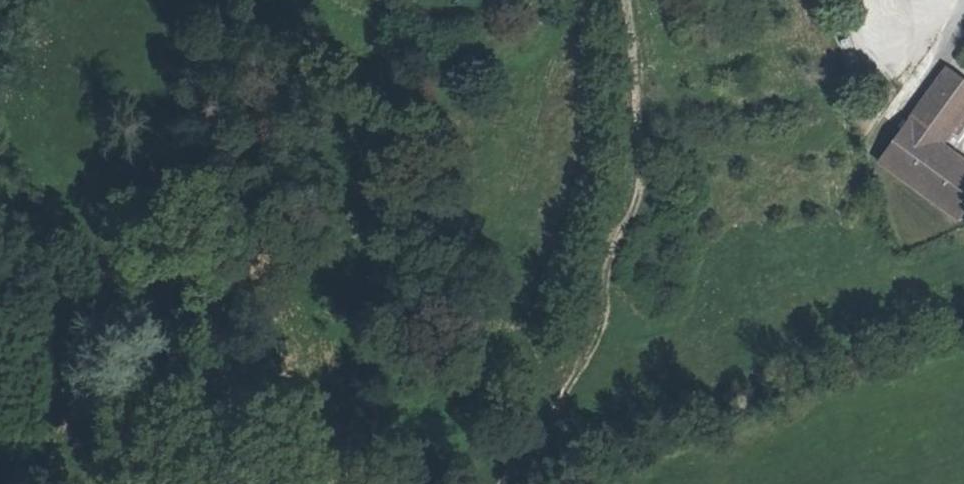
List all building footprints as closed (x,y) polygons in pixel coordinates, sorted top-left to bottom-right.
[(876,171),(957,232),(963,223),(963,171),(942,154),(954,139),(963,127),(963,126),(963,91),(946,77),(876,171)] [(963,127),(954,139),(961,145),(963,141),(963,127)]
